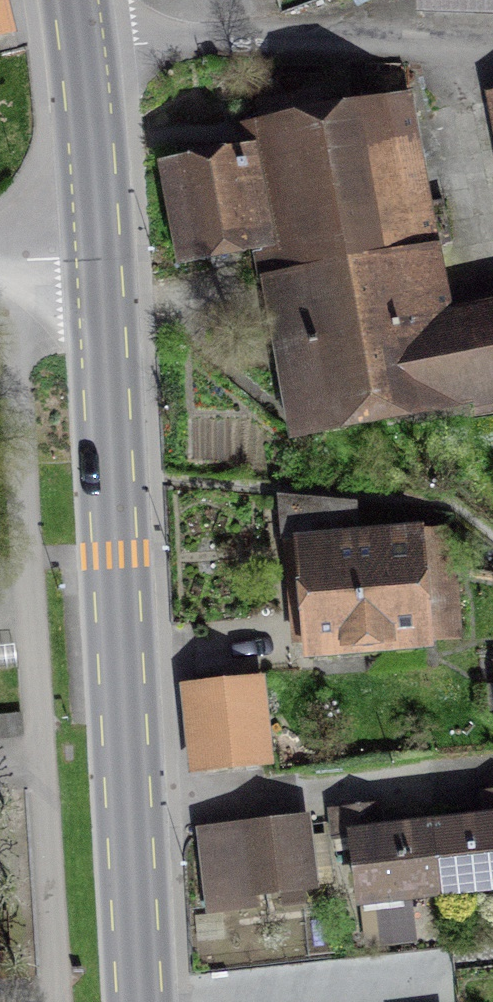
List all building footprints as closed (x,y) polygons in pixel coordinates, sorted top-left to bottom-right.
[(424,34),(492,36),(492,0),(425,0),(424,34)] [(275,234),(309,423),(461,396),(409,107),(257,134),(262,164),(275,234)] [(262,164),(175,180),(187,250),(275,234),(262,164)] [(468,328),(483,400),(492,398),(492,323),(468,328)] [(433,541),(299,550),(308,672),(441,663),(433,541)] [(270,690),(186,698),(194,783),(278,775),(270,690)] [(313,824),(203,836),(211,910),(322,898),(313,824)] [(431,910),(492,906),(492,824),(425,830),(431,910)] [(431,910),(425,830),(354,835),(360,916),(431,910)]
